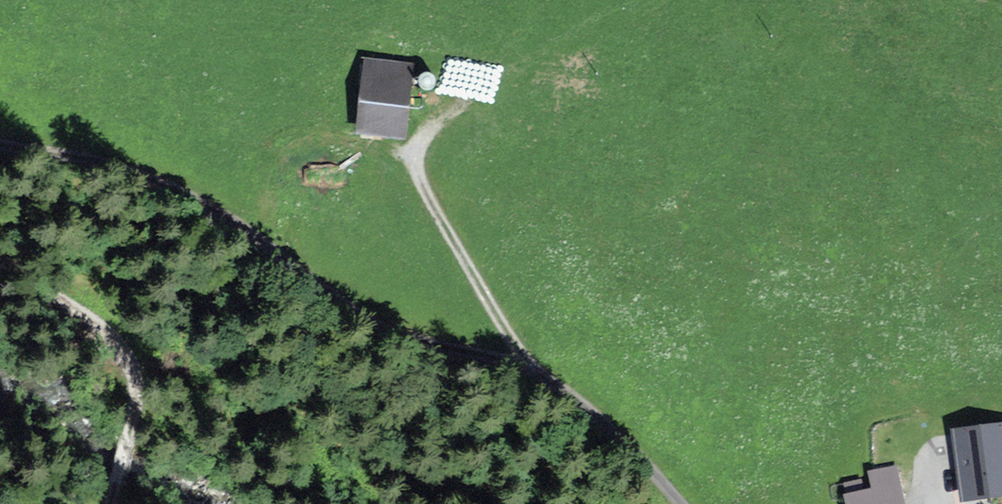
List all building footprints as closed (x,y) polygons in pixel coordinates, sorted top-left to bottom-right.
[(412,65),(368,60),(359,131),(404,136),(412,65)] [(952,432),(963,499),(1001,493),(1001,424),(952,432)] [(845,483),(850,503),(901,503),(893,467),(871,472),(872,477),(845,483)]
